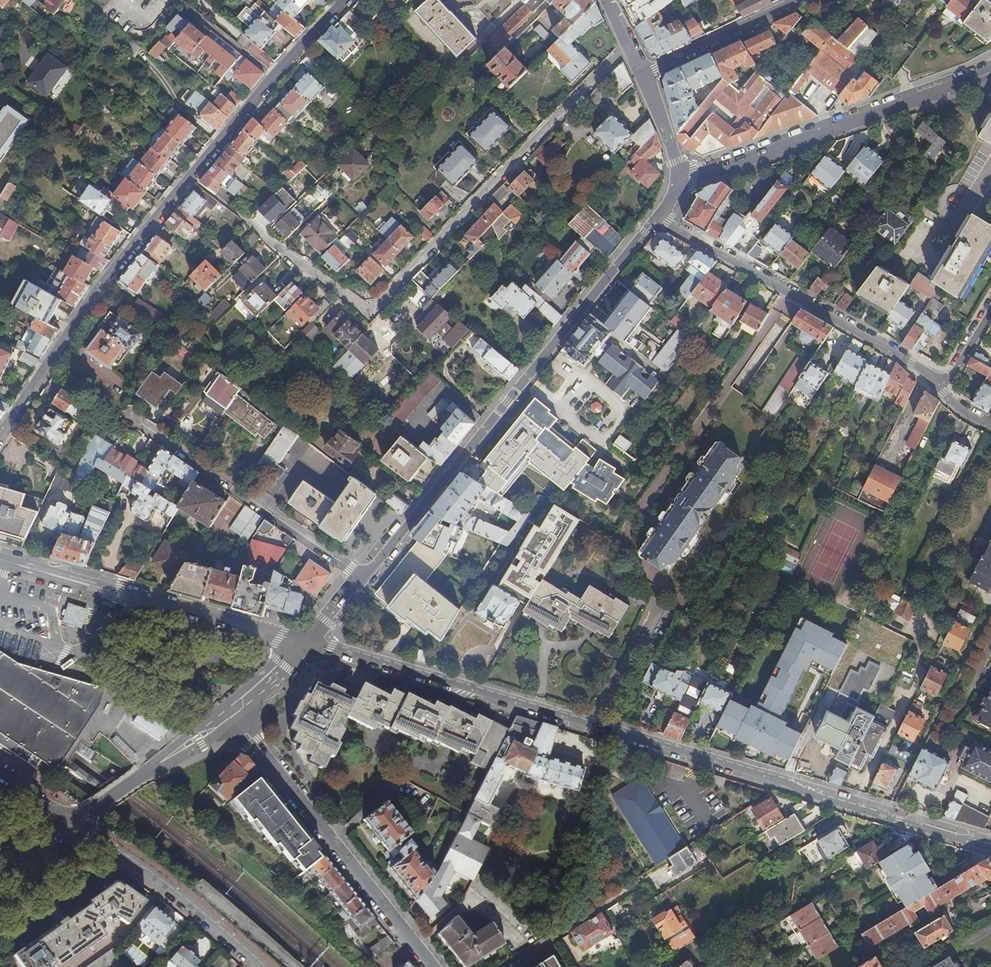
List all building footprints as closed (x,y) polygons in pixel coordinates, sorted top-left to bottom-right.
[(4,8),(10,0),(0,0),(0,5),(4,8)] [(43,6),(54,15),(67,0),(48,0),(43,6)] [(306,28),(294,18),(279,5),(273,12),(258,0),(255,3),(256,4),(256,3),(281,24),(297,38),(301,33),(306,28)] [(303,9),(293,0),(273,0),(279,5),(294,18),(303,9)] [(303,9),(311,0),(293,0),(303,9)] [(323,10),(329,4),(324,0),(312,0),(323,10)] [(416,12),(457,57),(476,39),(444,5),(449,0),(428,0),(416,12)] [(489,0),(474,0),(472,2),(492,23),(512,3),(509,0),(506,0),(497,8),(489,0)] [(506,48),(538,17),(532,12),(545,0),(529,0),(526,3),(513,16),(488,40),(500,54),(506,48)] [(552,3),(557,8),(554,10),(560,16),(561,16),(567,11),(567,12),(566,14),(566,16),(566,17),(552,30),(560,38),(596,3),(593,0),(555,0),(552,3)] [(673,9),(677,7),(676,6),(682,1),(681,0),(653,0),(651,1),(650,0),(620,0),(634,22),(637,28),(668,3),(673,9)] [(743,16),(760,8),(772,2),(770,0),(732,0),(743,16)] [(893,8),(901,0),(884,0),(893,8)] [(979,4),(981,0),(953,0),(949,5),(914,51),(901,68),(909,73),(909,77),(909,79),(910,81),(911,83),(918,80),(979,4)] [(963,64),(976,58),(990,50),(990,44),(989,43),(990,40),(990,3),(987,0),(983,0),(979,4),(918,80),(935,74),(963,64)] [(281,24),(256,3),(256,4),(251,10),(247,6),(238,17),(250,27),(244,34),(255,44),(261,50),(276,32),(275,31),(281,24)] [(548,51),(544,54),(548,58),(572,82),(590,63),(571,43),(592,23),(594,25),(604,20),(596,3),(560,38),(548,51)] [(682,24),(680,20),(667,26),(665,22),(671,19),(668,14),(663,17),(661,14),(667,11),(668,13),(673,9),(668,3),(637,28),(648,46),(652,55),(660,56),(675,49),(693,40),(682,24)] [(387,15),(381,9),(366,26),(372,32),(387,15)] [(387,15),(395,23),(399,18),(392,10),(387,15)] [(349,22),(360,32),(365,26),(350,11),(344,17),(349,22)] [(802,17),(797,13),(774,24),(787,35),(796,24),(802,17)] [(161,43),(165,47),(168,49),(190,25),(179,15),(167,28),(176,36),(172,40),(167,36),(161,43)] [(691,19),(682,24),(693,40),(701,36),(706,34),(692,15),(689,17),(691,19)] [(324,38),(322,40),(343,62),(351,53),(353,55),(358,49),(357,48),(357,47),(351,41),(340,30),(349,22),(344,17),(324,38)] [(867,25),(858,17),(838,40),(847,48),(867,25)] [(190,25),(168,49),(214,87),(223,76),(241,55),(207,27),(196,18),(190,25)] [(832,36),(814,20),(803,34),(822,49),(832,36)] [(340,30),(351,41),(360,32),(349,22),(340,30)] [(787,35),(779,44),(785,48),(801,28),(796,24),(787,35)] [(549,36),(538,25),(533,29),(544,40),(549,36)] [(817,116),(806,108),(793,97),(810,73),(824,85),(839,97),(861,69),(867,63),(860,57),(878,33),(867,25),(847,48),(838,40),(832,36),(822,49),(821,50),(822,50),(787,96),(756,137),(817,116)] [(770,32),(746,48),(753,60),(777,43),(770,32)] [(45,45),(46,44),(33,35),(27,43),(25,46),(39,56),(43,50),(44,50),(45,45)] [(27,43),(17,36),(14,40),(11,43),(21,51),(25,46),(27,43)] [(143,48),(132,39),(124,48),(135,57),(143,48)] [(165,47),(161,43),(159,41),(149,53),(155,58),(165,47)] [(724,79),(731,84),(739,79),(734,69),(745,63),(748,68),(755,63),(753,60),(746,48),(742,42),(713,56),(723,76),(724,79)] [(255,44),(248,52),(268,68),(274,62),(261,50),(255,44)] [(506,48),(500,54),(488,65),(497,75),(501,71),(505,74),(501,78),(509,88),(527,70),(506,48)] [(28,83),(50,98),(72,68),(50,52),(28,83)] [(533,64),(542,56),(539,53),(530,61),(533,64)] [(678,134),(700,107),(697,104),(694,92),(691,90),(692,88),(695,89),(723,76),(713,56),(712,53),(668,74),(665,81),(673,114),(678,134)] [(777,53),(770,61),(775,65),(782,57),(777,53)] [(312,70),(314,72),(320,65),(309,54),(302,61),(312,70)] [(264,73),(241,55),(223,76),(229,81),(234,75),(251,88),(264,73)] [(633,83),(623,61),(607,77),(622,93),(633,83)] [(870,97),(880,84),(861,69),(839,97),(849,105),(870,97)] [(323,81),(323,80),(314,72),(312,70),(310,73),(309,72),(294,87),(310,102),(325,87),(321,84),(323,81)] [(131,76),(125,71),(111,89),(112,89),(117,93),(131,76)] [(787,96),(756,72),(740,92),(731,84),(724,79),(714,91),(705,102),(700,107),(678,134),(680,141),(685,146),(694,152),(710,133),(729,147),(756,137),(787,96)] [(793,97),(806,108),(824,85),(810,73),(793,97)] [(267,101),(274,109),(288,121),(293,115),(296,117),(310,102),(294,87),(281,102),(273,94),(267,101)] [(705,102),(714,91),(710,87),(701,99),(705,102)] [(213,105),(197,92),(194,90),(193,89),(183,102),(218,130),(220,127),(228,117),(213,105)] [(237,106),(226,97),(216,89),(212,93),(218,99),(213,105),(228,117),(232,112),(237,106)] [(495,101),(498,98),(490,90),(487,94),(495,101)] [(226,97),(237,106),(242,100),(231,91),(226,97)] [(8,103),(0,114),(0,162),(31,119),(8,103)] [(260,124),(274,137),(288,121),(274,109),(260,124)] [(494,110),(468,137),(485,152),(510,126),(494,110)] [(660,149),(661,149),(660,146),(655,131),(649,119),(645,123),(633,134),(613,113),(593,132),(615,153),(630,137),(636,143),(628,152),(632,156),(616,174),(621,179),(634,165),(636,166),(631,172),(648,187),(660,173),(646,161),(659,152),(660,151),(660,149)] [(183,144),(196,128),(179,114),(165,131),(183,144)] [(979,136),(990,143),(990,117),(979,136)] [(274,137),(260,124),(253,118),(248,124),(244,130),(257,142),(263,135),(269,140),(271,140),(274,137)] [(939,136),(924,121),(916,131),(933,144),(924,154),(932,161),(947,142),(939,136)] [(73,139),(81,128),(76,124),(68,135),(73,139)] [(153,147),(171,160),(183,144),(165,131),(160,126),(153,136),(153,139),(157,141),(152,147),(153,147)] [(235,140),(225,152),(243,166),(246,165),(249,161),(248,159),(245,157),(257,142),(244,130),(235,140)] [(714,152),(729,147),(710,133),(694,152),(703,156),(714,152)] [(546,149),(552,155),(553,155),(564,144),(557,138),(546,149)] [(462,144),(436,171),(452,186),(478,159),(462,144)] [(543,164),(552,155),(546,149),(541,144),(534,152),(538,157),(537,158),(543,164)] [(158,176),(171,160),(153,147),(140,163),(158,176)] [(354,150),(339,164),(354,180),(369,165),(354,150)] [(230,174),(237,179),(240,182),(250,171),(243,166),(225,152),(221,157),(216,163),(230,174)] [(813,172),(833,187),(846,170),(848,168),(828,152),(813,172)] [(864,185),(877,170),(858,155),(848,168),(846,170),(864,185)] [(101,170),(106,163),(101,159),(95,166),(101,170)] [(304,168),(306,166),(301,161),(291,171),(296,176),(304,168)] [(128,179),(147,192),(158,176),(140,163),(128,179)] [(230,174),(216,163),(212,168),(207,174),(221,185),(230,174)] [(304,168),(307,171),(318,181),(320,179),(307,165),(306,166),(304,168)] [(296,176),(291,171),(287,167),(282,173),(291,180),(296,176)] [(524,172),(519,178),(515,182),(508,189),(517,197),(519,196),(533,180),(532,179),(535,175),(535,173),(530,169),(529,170),(525,173),(524,172)] [(305,194),(318,181),(307,171),(294,182),(305,194)] [(542,171),(533,180),(519,196),(527,204),(542,188),(539,186),(548,177),(542,171)] [(15,174),(10,183),(15,186),(21,177),(15,174)] [(223,186),(221,185),(207,174),(204,178),(201,182),(229,203),(232,198),(219,190),(223,186)] [(147,192),(128,179),(127,178),(115,194),(105,187),(102,192),(121,206),(127,211),(130,207),(134,210),(147,192)] [(255,194),(240,182),(237,179),(228,190),(234,195),(239,188),(252,198),(255,194)] [(742,222),(745,219),(735,213),(728,222),(716,215),(719,209),(733,190),(722,182),(722,181),(713,185),(705,189),(697,194),(696,195),(698,196),(684,219),(726,243),(742,222)] [(787,188),(778,181),(751,215),(761,222),(787,188)] [(16,186),(15,186),(10,183),(1,196),(0,198),(0,213),(16,186)] [(80,200),(102,214),(105,210),(115,216),(121,206),(102,192),(91,184),(80,200)] [(482,217),(491,225),(492,224),(503,213),(511,204),(517,197),(508,189),(503,184),(492,196),(489,199),(495,204),(482,217)] [(323,191),(318,185),(308,194),(314,200),(323,191)] [(187,199),(175,213),(194,228),(197,229),(202,223),(197,219),(207,206),(212,210),(219,202),(198,186),(187,199)] [(324,190),(329,196),(333,193),(327,187),(324,190)] [(261,198),(265,202),(277,192),(271,188),(261,198)] [(441,192),(426,206),(420,212),(428,221),(449,200),(441,192)] [(845,201),(835,194),(832,198),(832,200),(831,201),(839,207),(839,206),(842,205),(845,201)] [(685,205),(684,219),(698,196),(696,195),(687,201),(685,205)] [(274,197),(261,210),(272,221),(285,208),(274,197)] [(367,199),(361,205),(365,209),(371,203),(367,199)] [(251,215),(257,210),(243,200),(236,209),(249,218),(251,215)] [(503,213),(511,220),(515,224),(524,215),(511,204),(503,213)] [(559,261),(574,274),(581,280),(587,273),(583,269),(580,270),(579,268),(591,254),(591,253),(595,247),(608,258),(618,246),(624,238),(587,204),(569,224),(582,235),(577,241),(576,241),(559,261)] [(288,237),(301,224),(306,219),(294,208),(289,213),(276,225),(288,237)] [(873,228),(894,245),(909,225),(888,209),(873,228)] [(322,253),(343,232),(344,231),(323,211),(302,232),(322,253)] [(0,213),(0,235),(10,219),(0,213)] [(194,228),(175,213),(166,224),(186,239),(194,228)] [(511,220),(503,213),(492,224),(496,233),(499,239),(507,231),(504,227),(511,220)] [(973,214),(968,223),(932,282),(940,287),(958,299),(990,242),(990,225),(973,214)] [(93,234),(113,247),(122,232),(105,221),(98,217),(89,231),(93,234)] [(384,222),(382,224),(377,229),(388,239),(400,251),(413,237),(393,217),(386,223),(384,222)] [(467,251),(473,256),(473,255),(484,244),(479,238),(491,225),(482,217),(466,235),(474,243),(467,251)] [(105,221),(122,232),(123,229),(107,218),(105,221)] [(10,219),(0,235),(5,238),(8,240),(18,224),(15,222),(10,219)] [(726,243),(733,248),(748,228),(745,225),(743,228),(743,227),(743,226),(743,224),(742,222),(726,243)] [(763,241),(780,254),(791,240),(798,231),(795,230),(792,234),(777,223),(763,241)] [(492,224),(491,225),(479,238),(484,244),(485,244),(496,233),(492,224)] [(428,242),(433,236),(423,226),(417,232),(428,242)] [(358,237),(348,227),(344,231),(343,232),(345,234),(354,242),(358,237)] [(812,252),(833,269),(854,244),(832,227),(812,252)] [(653,238),(647,246),(653,251),(653,252),(676,270),(681,264),(687,255),(681,250),(678,248),(675,245),(679,239),(669,233),(665,231),(658,231),(657,233),(656,234),(653,238)] [(252,247),(260,238),(255,232),(246,240),(252,247)] [(106,258),(113,247),(93,234),(92,237),(90,236),(84,245),(92,250),(106,258)] [(339,240),(349,251),(355,244),(354,242),(345,234),(339,240)] [(220,247),(227,240),(221,235),(214,242),(220,247)] [(747,256),(756,244),(759,240),(752,235),(740,251),(747,256)] [(173,247),(169,244),(157,236),(150,244),(142,254),(159,266),(173,247)] [(169,244),(173,247),(180,252),(184,247),(173,239),(169,244)] [(386,266),(400,251),(388,239),(373,254),(386,266)] [(675,245),(678,248),(683,241),(679,239),(675,245)] [(339,240),(334,244),(345,255),(349,251),(339,240)] [(798,269),(810,254),(791,240),(780,254),(798,269)] [(222,251),(234,264),(245,253),(232,241),(222,251)] [(334,244),(323,256),(328,261),(325,265),(330,269),(333,265),(338,271),(350,259),(345,255),(334,244)] [(747,256),(754,259),(762,249),(756,244),(747,256)] [(106,258),(92,250),(85,262),(95,267),(102,271),(110,261),(106,258)] [(692,275),(678,292),(688,300),(692,294),(709,272),(717,261),(698,250),(688,262),(693,266),(697,268),(692,275)] [(159,266),(142,254),(137,260),(119,282),(139,293),(147,281),(159,266)] [(370,258),(365,254),(361,258),(366,263),(370,258)] [(95,267),(85,262),(75,256),(74,255),(65,272),(85,283),(95,267)] [(245,290),(266,269),(253,257),(233,278),(245,290)] [(371,283),(383,270),(370,258),(366,263),(358,271),(371,283)] [(203,286),(207,291),(223,275),(207,260),(200,267),(191,276),(198,282),(194,286),(198,290),(203,286)] [(574,274),(559,261),(558,260),(536,284),(535,286),(536,288),(539,291),(540,291),(541,291),(538,294),(548,303),(552,298),(553,298),(574,274)] [(438,290),(439,289),(459,269),(451,262),(447,266),(447,265),(431,281),(421,270),(412,280),(423,291),(431,283),(438,290)] [(697,268),(693,266),(688,272),(692,275),(697,268)] [(85,283),(65,272),(57,267),(51,277),(83,296),(86,292),(90,286),(85,283)] [(900,301),(910,286),(877,267),(857,294),(891,314),(900,301)] [(289,271),(279,282),(285,288),(295,277),(289,271)] [(692,294),(713,309),(729,286),(709,272),(692,294)] [(638,281),(631,290),(638,296),(650,305),(662,289),(642,273),(636,280),(638,281)] [(916,277),(918,278),(938,291),(940,287),(932,282),(918,273),(916,277)] [(57,297),(60,298),(75,307),(79,302),(83,296),(51,277),(47,275),(44,279),(47,280),(46,282),(61,291),(57,297)] [(506,302),(517,311),(524,317),(536,304),(540,308),(539,309),(555,324),(562,315),(548,303),(538,294),(518,277),(516,280),(512,277),(509,280),(512,282),(507,288),(503,284),(491,298),(502,308),(503,307),(506,302)] [(742,282),(736,277),(729,286),(713,309),(711,311),(725,319),(723,322),(716,318),(708,330),(723,339),(734,325),(748,301),(734,292),(742,282)] [(822,288),(826,291),(830,286),(824,281),(818,277),(808,290),(817,295),(822,288)] [(938,291),(918,278),(912,287),(932,299),(933,298),(938,291)] [(57,297),(33,282),(32,283),(29,281),(16,304),(47,321),(60,298),(57,297)] [(247,298),(262,312),(277,297),(263,282),(247,298)] [(294,307),(305,296),(302,293),(303,292),(293,282),(280,295),(290,305),(291,304),(294,307)] [(373,299),(377,295),(361,283),(354,293),(364,300),(373,299)] [(431,298),(437,303),(444,294),(439,289),(438,290),(431,298)] [(205,293),(196,302),(202,307),(204,305),(211,299),(205,293)] [(305,296),(294,307),(288,312),(295,320),(297,318),(303,324),(307,320),(310,323),(312,322),(330,304),(324,299),(316,307),(312,303),(313,302),(306,294),(305,296)] [(844,311),(852,300),(846,295),(837,307),(844,311)] [(8,301),(0,297),(0,306),(5,308),(8,301)] [(933,298),(932,299),(902,345),(912,351),(926,331),(933,337),(941,326),(933,321),(944,305),(933,298)] [(210,315),(215,319),(230,305),(225,300),(212,313),(210,315)] [(891,314),(887,320),(902,330),(915,311),(900,301),(891,314)] [(150,324),(160,330),(169,318),(154,309),(152,311),(139,302),(133,312),(150,324)] [(506,302),(503,307),(513,316),(517,311),(506,302)] [(741,324),(757,333),(760,330),(769,313),(751,303),(741,321),(742,322),(741,324)] [(212,313),(204,305),(202,307),(210,315),(212,313)] [(814,337),(824,342),(834,327),(818,318),(802,309),(793,323),(804,330),(801,334),(801,339),(807,343),(812,341),(814,337)] [(94,342),(88,351),(110,368),(115,361),(119,364),(128,352),(129,352),(131,349),(141,337),(142,334),(121,318),(120,319),(111,311),(90,339),(94,342)] [(336,336),(350,348),(363,334),(350,322),(351,320),(342,312),(326,328),(335,337),(336,336)] [(57,335),(60,330),(30,313),(27,317),(35,321),(31,327),(37,331),(54,340),(57,335)] [(600,339),(603,342),(610,333),(613,334),(614,332),(612,330),(598,320),(591,314),(564,348),(585,364),(593,354),(590,352),(600,339)] [(686,320),(677,314),(672,322),(680,328),(686,320)] [(259,315),(255,318),(261,324),(264,321),(259,315)] [(312,322),(310,323),(297,337),(304,343),(319,329),(312,322)] [(510,379),(519,368),(471,329),(461,340),(473,349),(472,349),(480,355),(479,356),(503,375),(504,374),(510,379)] [(26,350),(42,357),(51,344),(54,340),(37,331),(26,350)] [(379,350),(363,334),(350,348),(366,364),(379,350)] [(681,342),(686,346),(689,341),(684,337),(681,342)] [(590,352),(593,354),(596,351),(600,345),(603,342),(600,339),(590,352)] [(855,339),(841,363),(835,373),(857,386),(870,361),(858,354),(863,344),(855,339)] [(3,376),(15,352),(0,345),(0,374),(3,376)] [(614,356),(600,345),(596,351),(620,370),(607,385),(607,384),(606,385),(624,399),(623,398),(635,382),(651,394),(655,389),(647,383),(652,376),(645,370),(646,369),(630,356),(629,357),(619,349),(614,356)] [(582,367),(585,364),(564,348),(562,350),(582,367)] [(986,365),(989,360),(990,358),(976,350),(972,358),(986,365)] [(34,369),(40,359),(25,351),(20,360),(34,369)] [(855,390),(878,402),(881,396),(897,363),(889,359),(884,370),(876,366),(882,355),(875,351),(870,361),(857,386),(855,390)] [(800,354),(762,411),(772,421),(800,378),(811,361),(800,354)] [(990,407),(990,368),(986,365),(972,358),(968,365),(987,376),(973,402),(988,411),(990,407)] [(827,372),(811,361),(800,378),(819,390),(830,374),(834,376),(835,373),(841,363),(835,359),(827,372)] [(339,360),(333,366),(350,379),(352,384),(359,376),(339,360)] [(897,363),(881,396),(895,403),(904,386),(906,387),(911,379),(908,378),(909,374),(906,371),(897,363)] [(155,371),(139,393),(164,412),(185,385),(167,371),(162,377),(155,371)] [(432,371),(384,421),(395,429),(441,380),(432,371)] [(275,424),(279,418),(245,391),(221,374),(205,396),(224,410),(246,427),(256,435),(258,432),(265,437),(275,424)] [(53,402),(67,411),(76,397),(62,388),(53,402)] [(915,415),(922,418),(929,422),(940,401),(928,392),(926,391),(915,415)] [(434,419),(439,413),(442,410),(444,409),(446,410),(449,406),(452,402),(453,401),(445,397),(440,401),(428,415),(434,419)] [(6,412),(10,404),(0,399),(0,409),(6,412)] [(538,399),(537,400),(552,413),(553,411),(538,399)] [(481,480),(479,482),(502,496),(504,497),(528,466),(553,479),(566,490),(572,482),(576,484),(574,487),(582,492),(584,489),(599,499),(608,505),(625,478),(609,468),(598,461),(594,466),(590,464),(590,465),(586,463),(590,458),(578,448),(575,450),(564,441),(551,430),(553,428),(560,420),(552,413),(537,400),(534,404),(482,466),(492,474),(484,484),(482,482),(483,481),(482,480),(481,480)] [(443,428),(460,442),(473,425),(476,422),(464,413),(452,402),(449,406),(446,410),(444,409),(442,410),(439,413),(446,418),(450,413),(453,414),(443,428)] [(58,413),(51,408),(37,429),(49,436),(60,443),(74,423),(67,419),(67,418),(59,412),(58,413)] [(944,421),(956,428),(960,419),(950,410),(944,421)] [(929,422),(922,418),(908,445),(916,448),(929,422)] [(960,419),(956,428),(953,433),(959,436),(960,436),(961,436),(968,423),(960,419)] [(270,472),(297,432),(285,423),(258,463),(270,472)] [(460,442),(443,428),(438,423),(419,448),(428,455),(442,464),(454,449),(460,442)] [(553,428),(551,430),(564,441),(575,450),(578,448),(553,428)] [(356,447),(360,443),(342,430),(342,429),(335,439),(334,438),(327,448),(347,464),(348,462),(352,462),(354,458),(353,455),(358,449),(356,447)] [(87,483),(96,464),(100,455),(101,456),(111,442),(95,432),(88,444),(73,478),(87,483)] [(990,440),(990,435),(988,433),(981,445),(987,448),(990,440)] [(679,434),(675,440),(680,444),(684,438),(679,434)] [(621,435),(614,445),(627,454),(634,443),(621,435)] [(428,455),(419,448),(404,436),(384,461),(409,479),(428,455)] [(944,458),(942,457),(932,475),(948,483),(951,477),(954,478),(960,467),(963,468),(972,449),(953,439),(944,458)] [(101,456),(119,468),(127,456),(114,448),(116,446),(111,442),(101,456)] [(665,569),(672,559),(676,562),(680,556),(683,558),(687,551),(686,548),(691,541),(695,541),(699,534),(697,533),(701,526),(697,524),(711,504),(715,507),(719,501),(721,503),(725,497),(725,492),(729,486),(733,485),(738,479),(735,477),(740,471),(735,469),(743,458),(726,446),(725,447),(722,445),(717,451),(714,448),(708,458),(691,481),(685,491),(688,493),(684,498),(678,506),(676,504),(669,513),(653,536),(646,546),(650,548),(645,554),(648,556),(648,557),(665,569)] [(119,468),(128,474),(153,490),(174,455),(163,446),(148,470),(136,462),(137,461),(128,455),(127,456),(119,468)] [(632,446),(628,455),(638,459),(642,450),(632,446)] [(876,465),(859,499),(884,510),(889,502),(912,457),(904,453),(894,473),(876,465)] [(119,468),(101,456),(100,455),(96,464),(124,482),(128,474),(119,468)] [(191,466),(174,455),(153,490),(161,495),(174,472),(181,477),(178,481),(189,488),(194,480),(199,472),(191,466)] [(600,457),(598,461),(609,468),(612,465),(600,457)] [(279,463),(262,488),(269,493),(272,489),(275,484),(286,468),(279,463)] [(73,478),(58,471),(52,484),(66,490),(67,489),(82,495),(87,483),(73,478)] [(487,502),(503,512),(509,500),(504,497),(502,496),(479,482),(469,476),(463,473),(447,493),(431,513),(450,521),(453,523),(489,538),(496,525),(477,517),(474,517),(469,513),(483,495),(488,499),(487,502)] [(161,495),(153,490),(128,474),(124,482),(118,494),(120,495),(120,493),(123,492),(125,493),(127,493),(127,494),(127,495),(128,495),(131,491),(138,495),(130,506),(131,510),(147,520),(150,519),(158,508),(164,512),(161,516),(163,517),(163,516),(166,518),(168,520),(168,523),(167,523),(166,525),(168,526),(179,507),(178,506),(174,503),(171,501),(161,495)] [(376,493),(352,475),(351,478),(353,479),(337,502),(304,479),(289,501),(344,539),(376,493)] [(194,480),(189,488),(178,506),(179,507),(211,526),(227,501),(194,480)] [(253,481),(248,488),(258,494),(262,488),(253,481)] [(22,546),(45,499),(8,488),(9,485),(0,482),(0,540),(22,546)] [(863,485),(856,482),(851,491),(858,494),(863,485)] [(599,499),(584,489),(582,492),(597,502),(599,499)] [(76,507),(74,511),(65,532),(53,556),(69,560),(85,565),(104,524),(107,519),(115,502),(96,493),(93,503),(94,504),(81,537),(78,536),(86,518),(85,514),(77,512),(79,508),(76,507)] [(387,501),(389,503),(395,507),(398,509),(403,513),(409,505),(392,493),(388,498),(386,496),(384,499),(387,501)] [(65,532),(74,511),(68,508),(69,506),(68,503),(61,500),(59,502),(58,504),(52,501),(42,522),(65,532)] [(520,522),(521,520),(529,511),(509,500),(503,512),(520,522)] [(248,539),(263,516),(245,504),(230,527),(240,535),(240,536),(248,539)] [(529,511),(521,520),(523,522),(531,513),(529,511)] [(451,529),(450,529),(447,527),(450,521),(431,513),(422,524),(413,536),(422,542),(433,548),(441,551),(451,529)] [(275,525),(266,518),(258,530),(264,533),(270,532),(275,525)] [(522,601),(529,605),(545,579),(537,574),(557,538),(536,525),(499,587),(495,584),(478,613),(502,627),(503,626),(506,628),(508,623),(507,623),(512,614),(513,615),(522,601)] [(502,543),(503,543),(511,533),(512,532),(496,525),(489,538),(497,541),(502,543)] [(288,545),(293,537),(287,533),(282,541),(288,545)] [(513,534),(511,533),(503,543),(505,544),(513,534)] [(263,615),(265,609),(272,581),(268,580),(266,581),(265,584),(262,583),(264,578),(261,577),(258,580),(256,582),(253,581),(252,582),(251,581),(255,578),(259,563),(273,567),(286,548),(253,539),(243,576),(235,603),(234,607),(248,611),(263,615)] [(187,552),(167,540),(154,562),(174,574),(187,552)] [(502,543),(497,541),(489,555),(494,558),(502,543)] [(427,583),(450,555),(441,551),(433,548),(422,542),(417,548),(416,547),(379,594),(399,610),(401,607),(412,616),(414,614),(432,628),(434,625),(447,636),(462,610),(455,607),(446,599),(447,597),(438,589),(435,593),(433,591),(434,589),(427,583)] [(803,554),(780,543),(777,549),(800,560),(803,554)] [(987,555),(986,555),(972,582),(990,591),(990,548),(987,555)] [(800,560),(777,549),(774,554),(797,565),(800,560)] [(731,558),(746,567),(749,560),(734,552),(731,558)] [(295,582),(316,595),(323,585),(331,573),(311,558),(295,582)] [(216,559),(214,568),(206,595),(235,603),(243,576),(231,572),(232,567),(228,565),(226,571),(222,570),(224,561),(216,559)] [(127,577),(135,579),(144,565),(130,560),(118,575),(127,577)] [(206,597),(206,595),(214,568),(213,568),(213,566),(212,566),(212,567),(198,564),(199,562),(197,562),(196,563),(189,561),(172,590),(187,594),(205,599),(206,597)] [(276,570),(272,581),(265,609),(269,610),(271,604),(285,608),(284,610),(296,614),(299,612),(304,596),(302,593),(291,589),(291,588),(290,586),(283,584),(285,575),(276,570)] [(551,624),(549,626),(550,627),(552,624),(554,626),(574,594),(570,592),(569,594),(545,579),(529,605),(525,612),(538,620),(539,617),(551,624)] [(573,618),(585,625),(587,623),(589,624),(608,595),(592,585),(583,599),(574,594),(554,626),(564,632),(573,618)] [(876,618),(887,596),(875,590),(865,612),(876,618)] [(589,624),(599,630),(601,631),(612,638),(618,628),(631,606),(618,598),(616,600),(608,595),(589,624)] [(910,618),(917,605),(903,598),(901,603),(897,611),(910,618)] [(688,608),(686,613),(696,618),(698,613),(688,608)] [(959,616),(968,620),(973,623),(976,617),(962,609),(959,616)] [(871,662),(882,668),(871,688),(886,696),(910,648),(914,641),(907,638),(863,616),(849,643),(835,671),(828,685),(842,693),(853,671),(860,674),(863,668),(867,670),(871,662)] [(964,627),(968,620),(959,616),(955,623),(946,642),(960,650),(970,630),(964,627)] [(724,713),(719,725),(739,735),(738,738),(753,745),(750,751),(759,756),(762,750),(777,757),(778,754),(791,760),(797,747),(804,733),(788,725),(790,722),(782,718),(806,670),(812,673),(817,662),(835,671),(849,643),(834,636),(836,633),(808,619),(803,629),(798,627),(778,666),(783,668),(779,677),(774,675),(765,692),(770,695),(765,703),(761,701),(758,706),(754,704),(752,708),(732,698),(724,713)] [(36,768),(40,760),(55,770),(77,738),(83,730),(95,713),(99,706),(104,688),(81,682),(42,670),(24,665),(17,663),(0,653),(0,744),(36,768)] [(937,660),(923,687),(938,695),(948,675),(940,671),(944,664),(937,660)] [(871,688),(882,668),(871,662),(867,670),(863,668),(860,674),(853,671),(842,693),(858,701),(865,688),(870,691),(871,688)] [(682,681),(687,671),(680,670),(679,670),(677,673),(662,667),(662,668),(654,664),(644,682),(674,697),(682,702),(690,686),(682,681)] [(710,682),(696,675),(690,686),(682,702),(676,713),(691,721),(701,701),(710,682)] [(734,694),(727,690),(710,682),(701,701),(724,713),(732,698),(734,694)] [(474,756),(492,721),(479,715),(477,720),(456,710),(451,707),(449,709),(437,703),(436,702),(433,707),(421,701),(408,695),(407,697),(394,690),(391,697),(366,684),(363,688),(356,701),(330,688),(329,691),(316,684),(309,697),(306,696),(302,704),(303,705),(290,731),(296,734),(292,742),(300,746),(299,748),(312,755),(309,762),(324,770),(337,743),(335,742),(341,729),(338,727),(344,715),(374,731),(377,724),(390,731),(391,728),(417,741),(417,742),(418,742),(420,737),(433,744),(434,741),(447,748),(449,744),(461,751),(462,749),(474,756)] [(990,700),(987,698),(983,706),(986,707),(981,717),(985,719),(983,723),(990,728),(990,700)] [(850,704),(843,718),(852,723),(860,709),(850,704)] [(897,712),(882,704),(876,716),(851,765),(850,767),(860,772),(861,769),(862,769),(869,755),(874,757),(897,712)] [(915,704),(900,732),(915,740),(925,720),(918,716),(922,708),(915,704)] [(852,723),(843,718),(830,712),(818,736),(839,747),(835,756),(851,765),(876,716),(860,708),(860,709),(852,723)] [(668,709),(656,732),(665,734),(676,713),(668,709)] [(676,713),(665,734),(672,737),(682,739),(691,721),(676,713)] [(488,771),(474,799),(484,805),(486,806),(488,805),(489,805),(503,776),(503,773),(501,772),(506,763),(527,774),(526,776),(577,791),(584,768),(548,758),(557,728),(517,716),(510,729),(488,771)] [(475,756),(471,763),(488,771),(510,729),(492,721),(474,756),(475,756)] [(144,726),(133,743),(150,754),(160,737),(144,726)] [(976,743),(972,750),(967,761),(963,767),(990,782),(990,750),(976,743)] [(76,754),(89,761),(94,751),(81,744),(76,754)] [(900,759),(905,750),(894,745),(889,754),(900,759)] [(806,751),(797,747),(791,760),(786,770),(802,775),(803,772),(799,770),(806,757),(804,756),(806,751)] [(967,761),(972,750),(967,747),(961,758),(967,761)] [(951,761),(924,748),(919,758),(910,776),(916,779),(915,780),(936,791),(951,761)] [(915,755),(905,750),(900,759),(910,765),(915,755)] [(236,791),(256,769),(246,756),(240,754),(216,779),(215,778),(208,785),(216,793),(218,791),(222,795),(219,797),(224,802),(226,799),(227,800),(236,791)] [(657,772),(672,776),(674,767),(685,770),(685,771),(686,767),(661,759),(657,772)] [(886,761),(874,784),(889,791),(901,768),(886,761)] [(841,786),(848,771),(837,766),(832,775),(830,774),(827,780),(830,781),(829,783),(841,786)] [(674,767),(672,776),(682,779),(685,770),(674,767)] [(256,769),(236,791),(238,794),(233,800),(242,812),(245,810),(256,819),(253,821),(277,846),(279,844),(293,861),(299,864),(300,863),(306,871),(325,855),(317,845),(310,837),(301,826),(293,816),(290,812),(275,793),(270,786),(266,781),(256,769)] [(726,788),(761,799),(767,795),(771,791),(713,774),(711,781),(724,785),(726,788)] [(633,794),(645,786),(642,780),(629,788),(633,794)] [(615,797),(658,865),(669,857),(685,847),(645,786),(633,794),(629,788),(615,797)] [(430,797),(428,803),(435,806),(439,798),(426,791),(425,794),(430,797)] [(984,829),(990,818),(963,804),(967,795),(959,791),(954,800),(953,799),(944,817),(984,829)] [(753,809),(765,828),(783,817),(772,798),(763,803),(753,809)] [(500,811),(488,805),(486,806),(484,805),(474,799),(467,813),(465,817),(438,870),(436,873),(417,901),(430,918),(446,905),(440,898),(446,888),(439,883),(449,867),(473,882),(477,874),(490,851),(471,841),(481,823),(490,828),(500,811)] [(791,807),(794,813),(798,811),(811,803),(803,800),(791,807)] [(391,861),(403,848),(400,843),(411,833),(387,802),(365,819),(389,851),(387,853),(387,855),(391,861)] [(435,806),(428,803),(425,808),(433,811),(435,806)] [(799,820),(802,818),(798,811),(794,813),(799,820)] [(808,827),(802,818),(799,820),(794,813),(763,832),(773,847),(773,848),(808,827)] [(424,814),(416,821),(421,828),(428,820),(424,814)] [(814,866),(850,845),(844,835),(847,833),(848,830),(844,825),(842,824),(838,826),(805,846),(807,850),(804,851),(814,866)] [(881,859),(890,854),(884,843),(878,847),(874,840),(854,852),(860,860),(863,858),(868,867),(881,859)] [(391,861),(389,863),(392,866),(391,868),(417,901),(436,873),(432,868),(429,871),(413,851),(416,849),(410,841),(403,848),(391,861)] [(890,854),(881,859),(891,876),(888,878),(896,891),(898,889),(908,906),(937,889),(927,872),(931,870),(920,851),(916,853),(910,842),(890,854)] [(712,863),(708,855),(698,861),(688,845),(685,847),(669,857),(674,864),(670,866),(676,876),(681,872),(695,863),(700,871),(712,863)] [(315,882),(319,877),(333,866),(329,860),(325,855),(306,871),(315,882)] [(940,909),(938,906),(977,883),(978,884),(989,877),(990,878),(990,856),(937,889),(908,906),(871,928),(862,933),(870,947),(910,923),(912,926),(920,921),(915,911),(925,905),(931,914),(940,909)] [(723,877),(728,874),(720,861),(715,865),(723,877)] [(319,877),(331,892),(345,881),(339,873),(333,866),(319,877)] [(522,934),(531,925),(477,874),(473,882),(471,885),(498,910),(522,934)] [(294,961),(271,941),(202,879),(188,888),(206,903),(277,964),(280,966),(301,966),(294,961)] [(331,892),(326,896),(338,911),(339,911),(357,896),(350,887),(345,881),(331,892)] [(106,935),(102,929),(112,922),(113,924),(115,922),(113,919),(118,915),(120,918),(128,924),(146,901),(125,885),(123,887),(121,885),(119,884),(118,884),(116,884),(114,885),(111,886),(106,890),(15,955),(24,966),(61,966),(106,935)] [(673,902),(667,891),(657,897),(664,908),(673,902)] [(347,921),(347,920),(365,906),(361,901),(357,896),(339,911),(347,921)] [(789,915),(787,916),(814,962),(839,947),(827,925),(812,901),(789,915)] [(361,938),(379,923),(372,915),(365,906),(347,920),(361,938)] [(666,912),(655,918),(661,928),(675,949),(697,937),(688,923),(677,906),(667,912),(666,912)] [(175,945),(185,931),(163,913),(152,927),(175,945)] [(614,931),(602,913),(573,931),(585,950),(586,949),(588,950),(588,951),(589,953),(594,954),(608,945),(613,946),(619,942),(613,934),(614,932),(614,931)] [(945,914),(916,931),(926,947),(955,930),(945,914)] [(438,933),(465,966),(468,966),(505,944),(492,922),(472,935),(456,916),(438,933)] [(788,935),(793,932),(789,923),(783,926),(788,935)] [(388,935),(368,949),(375,957),(394,942),(388,935)] [(194,936),(189,947),(201,952),(206,941),(194,936)] [(199,963),(201,960),(183,945),(165,966),(204,966),(199,963)] [(117,951),(114,948),(87,966),(111,966),(121,960),(116,953),(117,951)] [(555,954),(534,966),(563,966),(555,954)] [(876,955),(876,956),(861,964),(863,966),(883,966),(876,955)] [(957,961),(955,963),(951,955),(931,966),(961,966),(957,961)]
